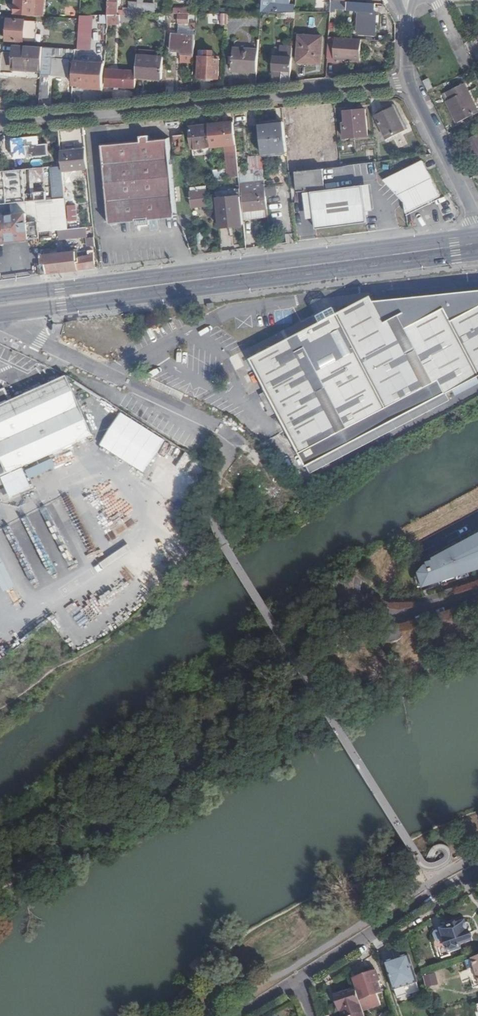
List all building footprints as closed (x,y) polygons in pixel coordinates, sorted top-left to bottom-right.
[(15,14),(34,16),(35,0),(16,0),(15,14)] [(123,9),(118,9),(118,0),(109,0),(108,15),(121,14),(123,14),(123,9)] [(296,5),(270,3),(270,0),(262,0),(261,12),(295,12),(296,5)] [(348,1),(349,1),(350,0),(325,0),(324,12),(331,12),(331,1),(346,1),(348,1)] [(331,1),(331,12),(335,12),(335,9),(346,9),(346,1),(331,1)] [(375,12),(375,3),(349,1),(348,1),(348,10),(359,11),(358,34),(375,34),(375,25),(374,24),(374,12),(375,12)] [(129,8),(123,7),(123,9),(123,14),(137,14),(138,3),(138,2),(129,2),(129,8)] [(138,3),(137,14),(155,14),(155,4),(143,3),(138,3)] [(108,15),(107,25),(120,24),(121,21),(121,14),(108,15)] [(189,14),(177,14),(178,23),(189,23),(189,14)] [(93,15),(80,15),(80,19),(80,25),(79,38),(78,49),(91,50),(93,15)] [(38,21),(8,19),(7,40),(37,42),(38,21)] [(181,55),(194,55),(195,35),(172,33),(171,51),(181,52),(181,55)] [(298,65),(309,65),(309,61),(321,62),(323,36),(300,35),(298,65)] [(360,61),(362,39),(335,37),(334,60),(360,61)] [(42,59),(42,53),(43,47),(15,44),(13,68),(41,70),(42,59)] [(42,53),(75,55),(75,49),(48,47),(43,47),(42,53)] [(232,71),(257,72),(259,49),(234,48),(232,71)] [(12,71),(13,52),(2,52),(1,70),(12,71)] [(136,77),(162,79),(163,57),(137,55),(137,63),(137,71),(136,77)] [(199,56),(198,78),(219,78),(219,58),(199,56)] [(282,81),(290,80),(292,58),(275,56),(273,77),(281,77),(282,81)] [(41,70),(41,73),(42,73),(50,74),(66,74),(67,59),(42,59),(41,70)] [(98,61),(74,60),(73,84),(96,85),(98,61)] [(105,62),(98,61),(96,85),(103,86),(105,62)] [(106,86),(136,87),(136,77),(137,71),(107,70),(106,86)] [(50,74),(42,73),(41,83),(50,83),(50,74)] [(429,91),(435,88),(430,79),(425,81),(429,91)] [(466,82),(444,92),(448,101),(445,102),(456,123),(477,113),(477,108),(466,82)] [(50,98),(50,83),(41,83),(41,98),(50,98)] [(378,123),(386,138),(404,129),(393,106),(377,114),(381,121),(378,123)] [(366,109),(345,111),(346,122),(344,123),(345,138),(369,135),(366,109)] [(321,110),(299,113),(300,123),(295,124),(296,134),(323,131),(321,110)] [(288,153),(285,122),(260,125),(263,155),(288,153)] [(228,123),(209,125),(211,146),(212,147),(227,146),(230,145),(228,123)] [(237,153),(234,123),(228,123),(230,145),(227,146),(227,154),(237,153)] [(211,146),(209,125),(191,126),(193,148),(211,146)] [(477,174),(477,134),(462,142),(477,174)] [(187,154),(185,135),(174,136),(176,155),(187,154)] [(39,136),(13,139),(15,158),(41,156),(39,136)] [(168,216),(161,139),(149,140),(149,136),(142,137),(142,141),(101,144),(108,221),(136,219),(147,218),(168,216)] [(170,138),(161,139),(168,216),(176,215),(170,138)] [(88,169),(86,149),(61,152),(62,165),(63,171),(88,169)] [(240,176),(237,153),(227,154),(230,178),(233,177),(239,177),(240,177),(240,176)] [(261,167),(261,157),(252,157),(251,167),(261,167)] [(22,160),(11,161),(11,170),(23,169),(22,160)] [(424,160),(385,180),(405,202),(407,212),(441,196),(424,160)] [(35,175),(34,168),(26,168),(27,176),(35,175)] [(3,199),(3,192),(18,192),(18,186),(14,186),(14,181),(23,182),(23,169),(11,170),(9,170),(8,173),(3,173),(3,175),(0,175),(0,199),(3,199)] [(246,211),(268,208),(266,186),(258,187),(258,192),(244,193),(246,211)] [(277,186),(268,186),(269,203),(278,202),(277,186)] [(365,186),(314,192),(319,228),(369,221),(365,186)] [(223,211),(243,209),(241,191),(241,188),(234,188),(221,190),(223,211)] [(208,205),(206,189),(192,190),(194,206),(208,205)] [(20,202),(36,201),(35,192),(20,193),(20,202)] [(11,203),(13,215),(0,217),(0,241),(39,236),(39,232),(69,229),(66,204),(65,197),(36,201),(20,202),(11,203)] [(69,229),(81,227),(79,202),(66,204),(69,229)] [(46,264),(48,274),(95,268),(93,253),(90,253),(90,255),(76,257),(75,251),(42,255),(43,264),(46,264)] [(39,265),(40,275),(48,274),(46,264),(43,264),(39,265)] [(435,294),(372,302),(369,297),(336,314),(332,308),(315,316),(319,323),(248,359),(265,391),(258,395),(269,416),(276,411),(276,412),(286,429),(302,460),(327,446),(331,453),(362,437),(417,408),(446,393),(450,391),(473,379),(477,376),(477,290),(435,294)] [(114,320),(112,326),(129,333),(131,327),(114,320)] [(68,380),(13,404),(5,390),(0,392),(0,476),(93,437),(68,380)] [(336,462),(410,423),(450,401),(446,393),(417,408),(362,437),(331,453),(336,462)] [(102,446),(145,473),(166,440),(122,414),(102,446)] [(327,446),(302,460),(306,467),(331,453),(327,446)] [(336,462),(331,453),(306,467),(310,476),(336,462)] [(104,536),(134,528),(123,491),(97,498),(100,509),(97,510),(104,536)] [(434,558),(424,567),(419,573),(424,589),(477,572),(477,534),(458,544),(434,558)] [(10,604),(21,600),(0,544),(0,578),(10,604)] [(80,624),(88,619),(81,609),(73,614),(80,624)] [(473,941),(466,921),(440,930),(435,931),(433,934),(435,940),(435,941),(434,944),(438,957),(442,959),(451,956),(450,953),(462,949),(461,945),(473,941)] [(411,954),(404,957),(404,960),(389,965),(397,989),(397,988),(400,997),(422,990),(420,981),(411,954)] [(404,960),(404,957),(388,962),(389,965),(404,960)] [(362,988),(358,989),(358,990),(361,1000),(365,1011),(382,1005),(379,994),(384,992),(380,982),(382,981),(378,969),(370,971),(371,974),(359,978),(362,988)] [(358,989),(357,985),(334,993),(335,995),(350,990),(350,993),(358,990),(358,989)] [(335,995),(338,1004),(341,1004),(343,1010),(342,1010),(344,1015),(353,1015),(365,1012),(365,1011),(361,1000),(358,990),(350,993),(350,990),(335,995)]
